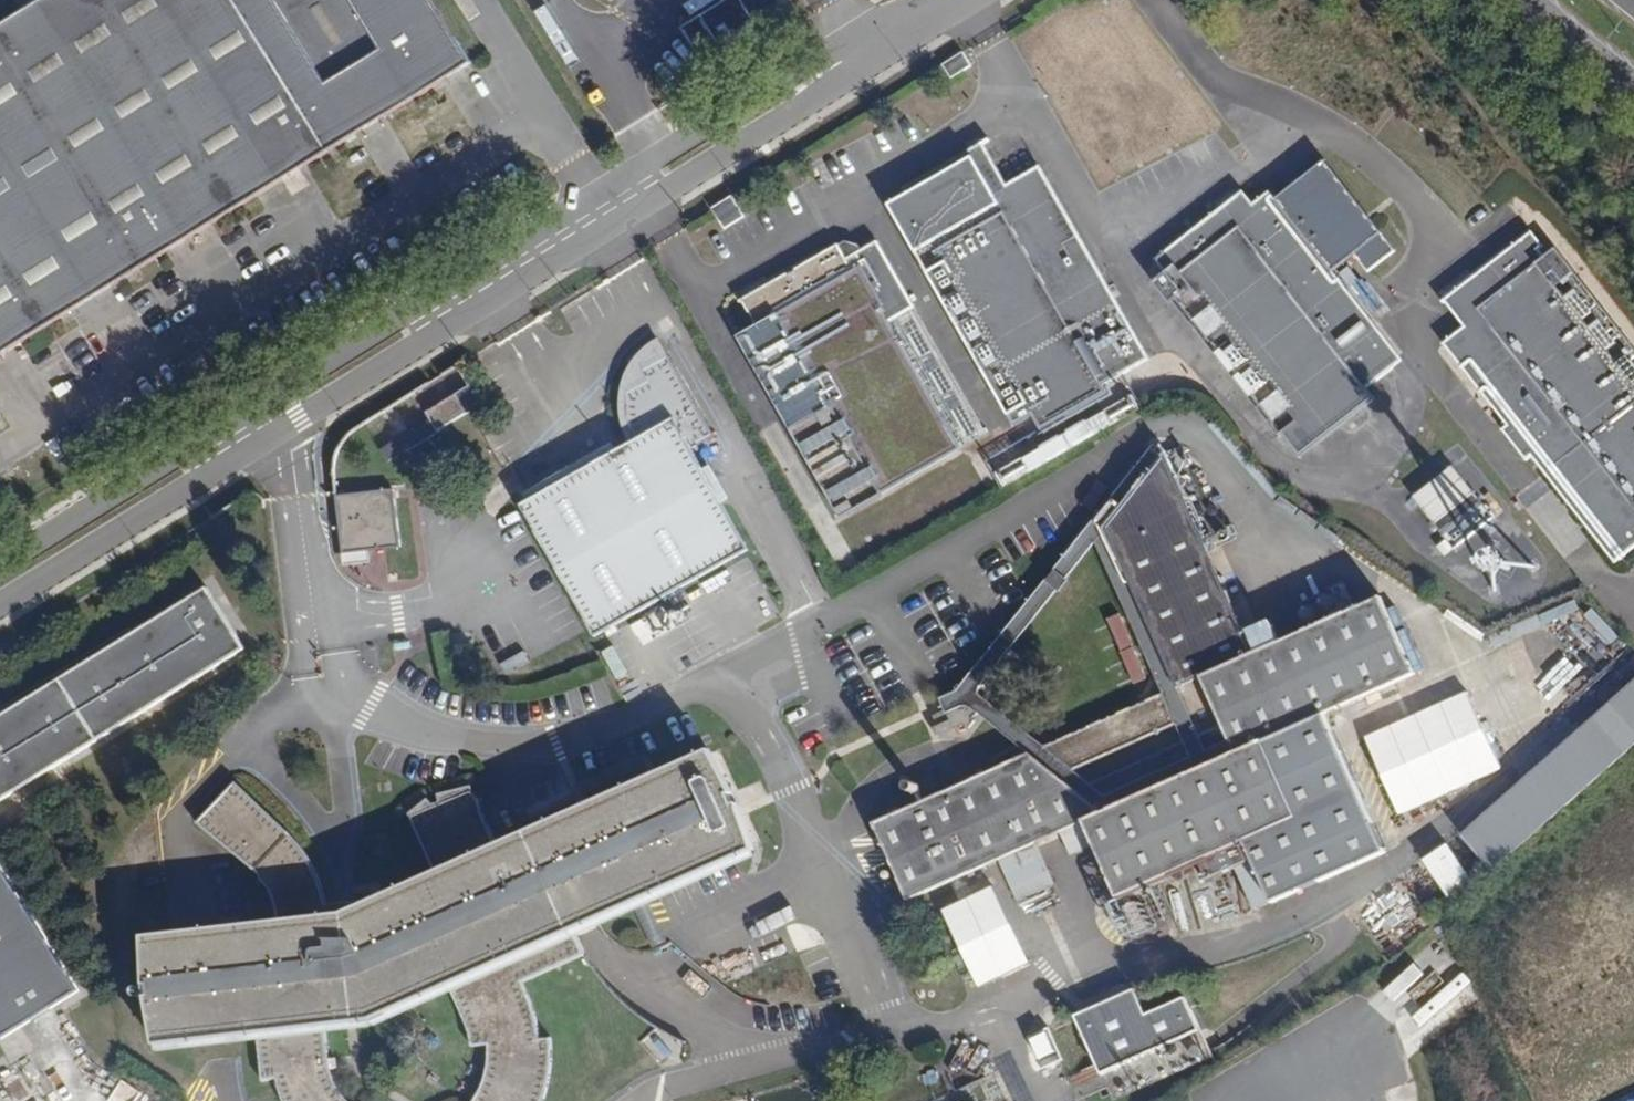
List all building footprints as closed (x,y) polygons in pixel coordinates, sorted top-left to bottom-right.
[(434,0),(44,0),(0,27),(0,356),(473,64),(434,0)] [(765,0),(726,0),(699,16),(718,47),(773,13),(765,0)] [(964,51),(942,65),(951,79),(972,66),(964,51)] [(904,190),(909,196),(975,158),(986,177),(999,169),(985,144),(904,190)] [(909,196),(891,206),(1018,428),(1034,418),(1043,434),(1108,396),(1104,389),(1139,369),(1131,354),(1137,350),(1125,329),(1119,333),(1111,320),(1123,313),(1042,169),(1010,187),(999,169),(986,177),(975,158),(909,196)] [(1320,166),(1278,199),(1336,272),(1358,255),(1372,271),(1399,249),(1327,160),(1320,166)] [(1336,272),(1278,199),(1271,191),(1255,205),(1245,192),(1159,261),(1169,274),(1157,285),(1174,306),(1178,303),(1284,436),(1287,434),(1295,444),(1310,433),(1320,445),(1380,397),(1373,387),(1368,383),(1376,376),(1381,381),(1397,367),(1393,361),(1403,354),(1336,272)] [(733,195),(711,208),(720,222),(741,209),(733,195)] [(1447,298),(1469,325),(1447,343),(1512,423),(1506,428),(1531,459),(1536,455),(1621,560),(1633,549),(1633,347),(1577,276),(1579,274),(1557,246),(1546,255),(1539,247),(1544,244),(1532,229),(1492,261),(1447,298)] [(912,301),(879,244),(849,261),(840,245),(743,300),(757,326),(738,337),(811,466),(818,463),(826,478),(861,459),(883,498),(949,461),(930,428),(945,420),(886,316),(912,301)] [(1155,370),(1123,313),(1111,320),(1119,333),(1125,329),(1137,350),(1131,354),(1139,369),(1104,389),(1108,396),(1155,370)] [(715,442),(669,361),(647,375),(649,379),(637,386),(640,392),(626,400),(634,449),(524,511),(599,644),(751,558),(692,455),(715,442)] [(483,403),(471,384),(426,412),(437,432),(483,403)] [(963,453),(945,420),(930,428),(949,461),(963,453)] [(382,446),(390,460),(413,446),(405,432),(382,446)] [(1186,449),(1171,455),(1178,470),(1193,464),(1186,449)] [(1246,633),(1167,454),(1109,525),(1202,737),(1227,726),(1237,754),(1105,812),(1030,752),(873,820),(908,900),(1000,859),(1065,830),(1085,821),(1089,831),(1118,898),(1198,863),(1204,876),(1254,854),(1282,915),(1395,864),(1368,802),(1385,795),(1364,748),(1346,755),(1327,713),(1415,674),(1382,598),(1278,643),(1269,623),(1246,633)] [(826,478),(818,463),(811,466),(820,482),(826,478)] [(1500,516),(1457,463),(1418,495),(1452,538),(1444,545),(1451,553),(1459,547),(1460,548),(1500,516)] [(401,545),(394,489),(336,496),(342,553),(401,545)] [(1278,503),(1297,515),(1301,509),(1283,496),(1278,503)] [(1299,517),(1317,530),(1322,523),(1303,510),(1299,517)] [(1319,531),(1337,544),(1342,537),(1323,525),(1319,531)] [(245,649),(207,588),(134,633),(0,716),(0,801),(245,649)] [(1396,623),(1418,675),(1443,664),(1421,612),(1396,623)] [(134,633),(130,628),(7,704),(0,708),(0,716),(134,633)] [(1489,870),(1633,742),(1633,681),(1458,836),(1489,870)] [(1385,795),(1493,746),(1485,729),(1519,714),(1505,683),(1364,748),(1385,795)] [(1186,745),(1164,693),(1044,745),(1093,785),(1186,745)] [(569,923),(720,856),(715,843),(746,829),(721,775),(690,788),(684,775),(502,854),(472,786),(437,795),(439,802),(433,804),(428,799),(408,813),(437,882),(344,923),(336,924),(334,918),(332,910),(329,899),(325,890),(321,879),(317,869),(312,858),(306,846),(300,839),(295,830),(286,820),(279,814),(272,806),(264,799),(254,792),(248,787),(236,781),(197,822),(206,827),(214,833),(224,840),(231,846),(237,852),(243,860),(249,867),(257,879),(264,889),(269,900),(273,912),(277,922),(279,930),(145,947),(156,1039),(267,1026),(275,1086),(277,1095),(279,1100),(340,1100),(336,1095),(333,1089),(331,1081),(329,1075),(329,1067),(327,1058),(322,1019),(370,1013),(446,979),(449,986),(453,995),(457,1003),(461,1016),(466,1029),(468,1036),(470,1044),(489,1043),(490,1052),(488,1063),(487,1071),(485,1081),(481,1088),(477,1096),(474,1100),(546,1100),(549,1094),(552,1083),(553,1075),(554,1067),(554,1059),(554,1053),(553,1046),(553,1040),(541,1040),(541,1034),(540,1028),(539,1019),(535,1010),(533,1003),(530,995),(524,983),(584,956),(569,923)] [(1085,821),(1065,830),(1070,840),(1089,831),(1085,821)] [(1421,859),(1447,897),(1472,880),(1446,842),(1421,859)] [(1036,843),(1000,859),(1011,885),(1048,869),(1036,843)] [(1,1039),(79,992),(0,864),(0,1037),(1,1039)] [(974,986),(1027,964),(995,884),(942,906),(974,986)] [(1121,931),(1151,932),(1152,906),(1122,905),(1121,931)] [(1159,1050),(1145,1018),(1085,1044),(1101,1077),(1159,1050)] [(1111,1099),(1208,1054),(1198,1032),(1159,1050),(1101,1077),(1111,1099)] [(939,1081),(933,1065),(921,1069),(927,1085),(939,1081)] [(1612,1100),(1633,1100),(1633,1092),(1612,1100)]
